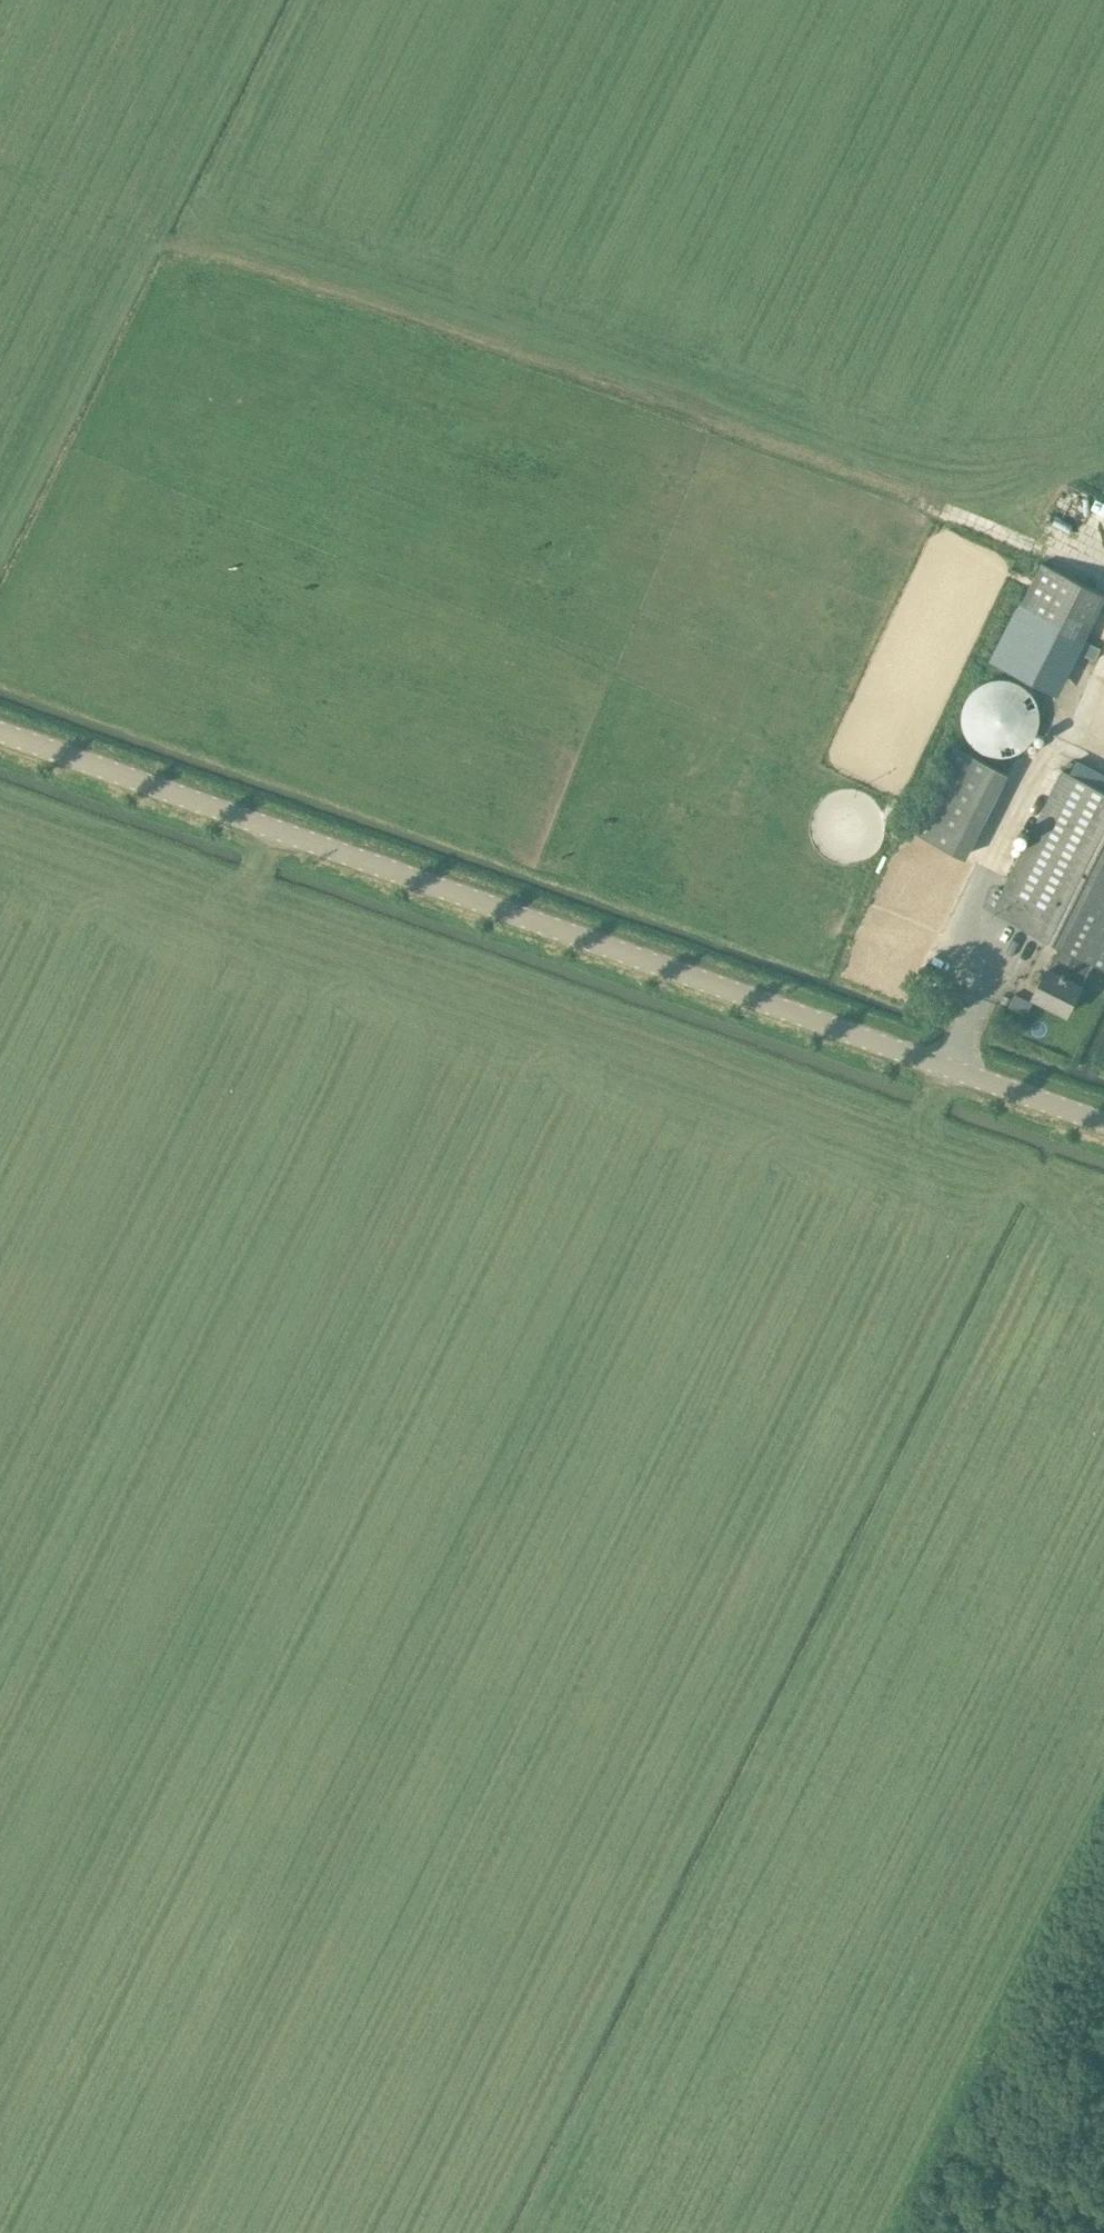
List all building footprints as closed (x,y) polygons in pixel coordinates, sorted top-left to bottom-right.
[(1102,524),(1103,518),(1103,506),(1066,491),(1058,511),(1076,518),(1078,515),(1102,524)] [(1019,607),(1086,641),(1103,604),(1103,593),(1042,562),(1019,607)] [(1017,606),(990,660),(1059,696),(1086,641),(1019,607),(1017,606)] [(981,714),(981,716),(980,718),(979,721),(978,724),(978,728),(978,731),(978,734),(979,736),(979,738),(980,741),(982,744),(984,747),(986,749),(989,751),(991,753),(994,755),(996,756),(999,757),(1002,757),(1005,758),(1009,758),(1011,757),(1014,757),(1017,756),(1020,754),(1023,753),(1026,751),(1028,749),(1030,746),(1032,743),(1033,740),(1034,737),(1035,735),(1036,731),(1036,728),(1036,726),(1035,722),(1034,720),(1033,717),(1033,716),(1031,713),(1030,711),(1028,709),(1027,707),(1025,706),(1022,704),(1020,703),(1017,701),(1015,701),(1013,700),(1010,700),(1005,700),(1003,700),(1000,700),(997,701),(994,702),(992,704),(990,705),(988,706),(986,708),(984,710),(982,712),(981,714)] [(914,831),(967,855),(1006,769),(953,745),(914,831)] [(1065,767),(1013,871),(1014,871),(1053,891),(1034,930),(1062,943),(1050,967),(1067,975),(1084,984),(1095,962),(1103,966),(1103,787),(1065,767)] [(1034,930),(1053,891),(1014,871),(1021,875),(1013,890),(1006,887),(995,910),(1034,930)] [(1067,975),(1050,967),(1049,967),(1034,997),(1051,1006),(1067,975)] [(1067,975),(1051,1006),(1069,1015),(1084,984),(1067,975)]
